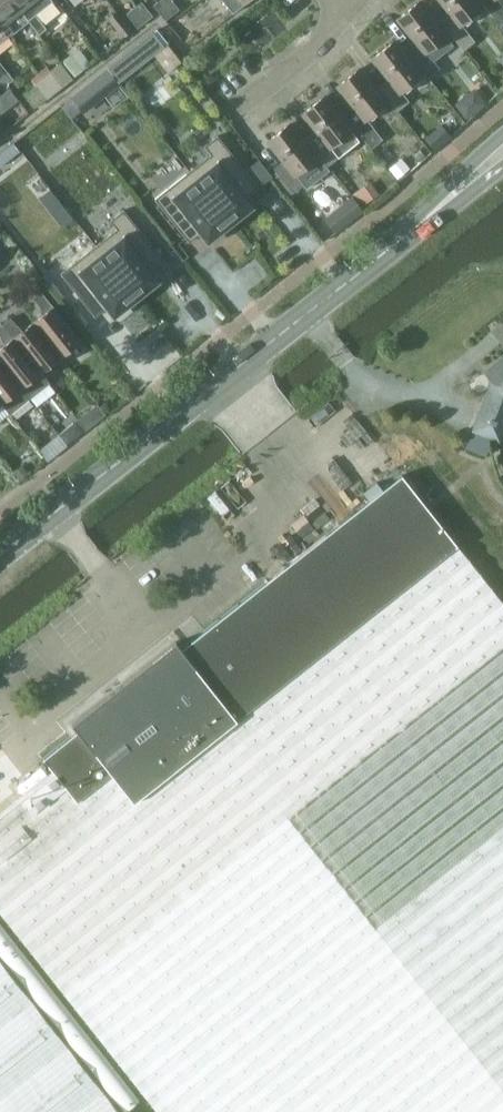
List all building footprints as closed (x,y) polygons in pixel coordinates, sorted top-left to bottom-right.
[(12,0),(0,0),(0,23),(10,36),(29,21),(12,0)] [(53,0),(12,0),(29,21),(40,35),(48,28),(36,14),(54,1),(53,0)] [(153,5),(159,13),(174,2),(172,0),(160,0),(153,5)] [(482,10),(474,0),(441,0),(452,13),(441,22),(463,51),(475,41),(463,25),(482,10)] [(501,26),(502,25),(502,0),(480,0),(501,26)] [(145,22),(153,15),(141,1),(134,8),(145,22)] [(174,2),(159,13),(165,20),(180,9),(174,2)] [(428,52),(447,37),(418,2),(398,18),(417,41),(406,50),(429,78),(440,68),(428,52)] [(145,22),(134,8),(126,14),(137,28),(145,22)] [(107,18),(123,38),(133,30),(117,10),(107,18)] [(170,25),(183,40),(193,32),(181,17),(170,25)] [(0,23),(0,44),(10,36),(0,23)] [(152,32),(107,68),(108,69),(120,82),(154,55),(164,47),(152,32)] [(403,92),(422,77),(393,41),(373,57),(392,81),(381,89),(398,111),(410,101),(403,92)] [(78,48),(62,61),(74,77),(91,64),(78,48)] [(338,85),(346,95),(349,98),(339,106),(336,103),(335,103),(371,148),(383,139),(368,120),(387,104),(358,68),(338,85)] [(108,69),(73,98),(83,111),(120,82),(108,69)] [(63,87),(62,86),(52,73),(44,79),(55,93),(63,87)] [(455,102),(468,117),(498,91),(485,77),(455,102)] [(55,93),(44,79),(36,85),(47,99),(55,93)] [(303,112),(316,127),(318,131),(307,139),(328,166),(360,141),(353,132),(324,96),(303,112)] [(298,175),(317,159),(289,123),(269,140),(284,159),(273,168),(293,193),(305,184),(298,175)] [(425,138),(434,149),(450,135),(441,125),(425,138)] [(211,154),(190,171),(231,223),(254,205),(247,197),(259,187),(218,135),(204,146),(211,154)] [(29,158),(13,139),(0,149),(0,167),(7,176),(29,158)] [(401,158),(389,169),(398,179),(410,169),(401,158)] [(254,172),(250,175),(259,187),(272,176),(260,161),(251,168),(254,172)] [(190,171),(167,189),(180,206),(174,210),(168,215),(190,242),(202,232),(208,241),(231,223),(190,171)] [(371,181),(352,194),(363,208),(381,195),(371,181)] [(363,210),(355,200),(327,222),(335,232),(363,210)] [(117,228),(96,245),(137,297),(159,279),(153,271),(165,261),(164,260),(146,238),(144,235),(124,210),(111,220),(117,228)] [(73,263),(61,273),(74,290),(95,317),(108,307),(114,315),(137,297),(96,245),(73,263)] [(33,321),(61,357),(81,341),(42,292),(34,299),(40,306),(46,307),(49,309),(33,321)] [(3,323),(42,373),(50,383),(42,372),(61,357),(33,321),(18,334),(16,331),(17,325),(11,317),(3,323)] [(42,373),(3,323),(0,326),(0,336),(1,338),(7,338),(9,340),(0,348),(0,360),(22,388),(30,398),(50,383),(42,373)] [(485,371),(492,380),(473,430),(498,440),(502,427),(502,358),(485,371)] [(22,388),(0,360),(0,400),(11,414),(30,398),(22,388)] [(2,404),(11,414),(0,400),(0,406),(2,404)] [(97,404),(90,409),(99,420),(106,415),(97,404)] [(83,431),(76,422),(59,435),(67,444),(83,431)] [(22,464),(13,471),(20,480),(29,472),(22,464)] [(179,649),(235,720),(131,801),(76,731),(41,758),(52,773),(0,814),(0,914),(157,1111),(502,1111),(502,605),(400,476),(179,649)] [(235,720),(179,649),(174,642),(120,685),(117,680),(109,686),(112,691),(70,724),(76,731),(131,801),(235,720)] [(0,960),(0,1111),(120,1111),(0,960)]
